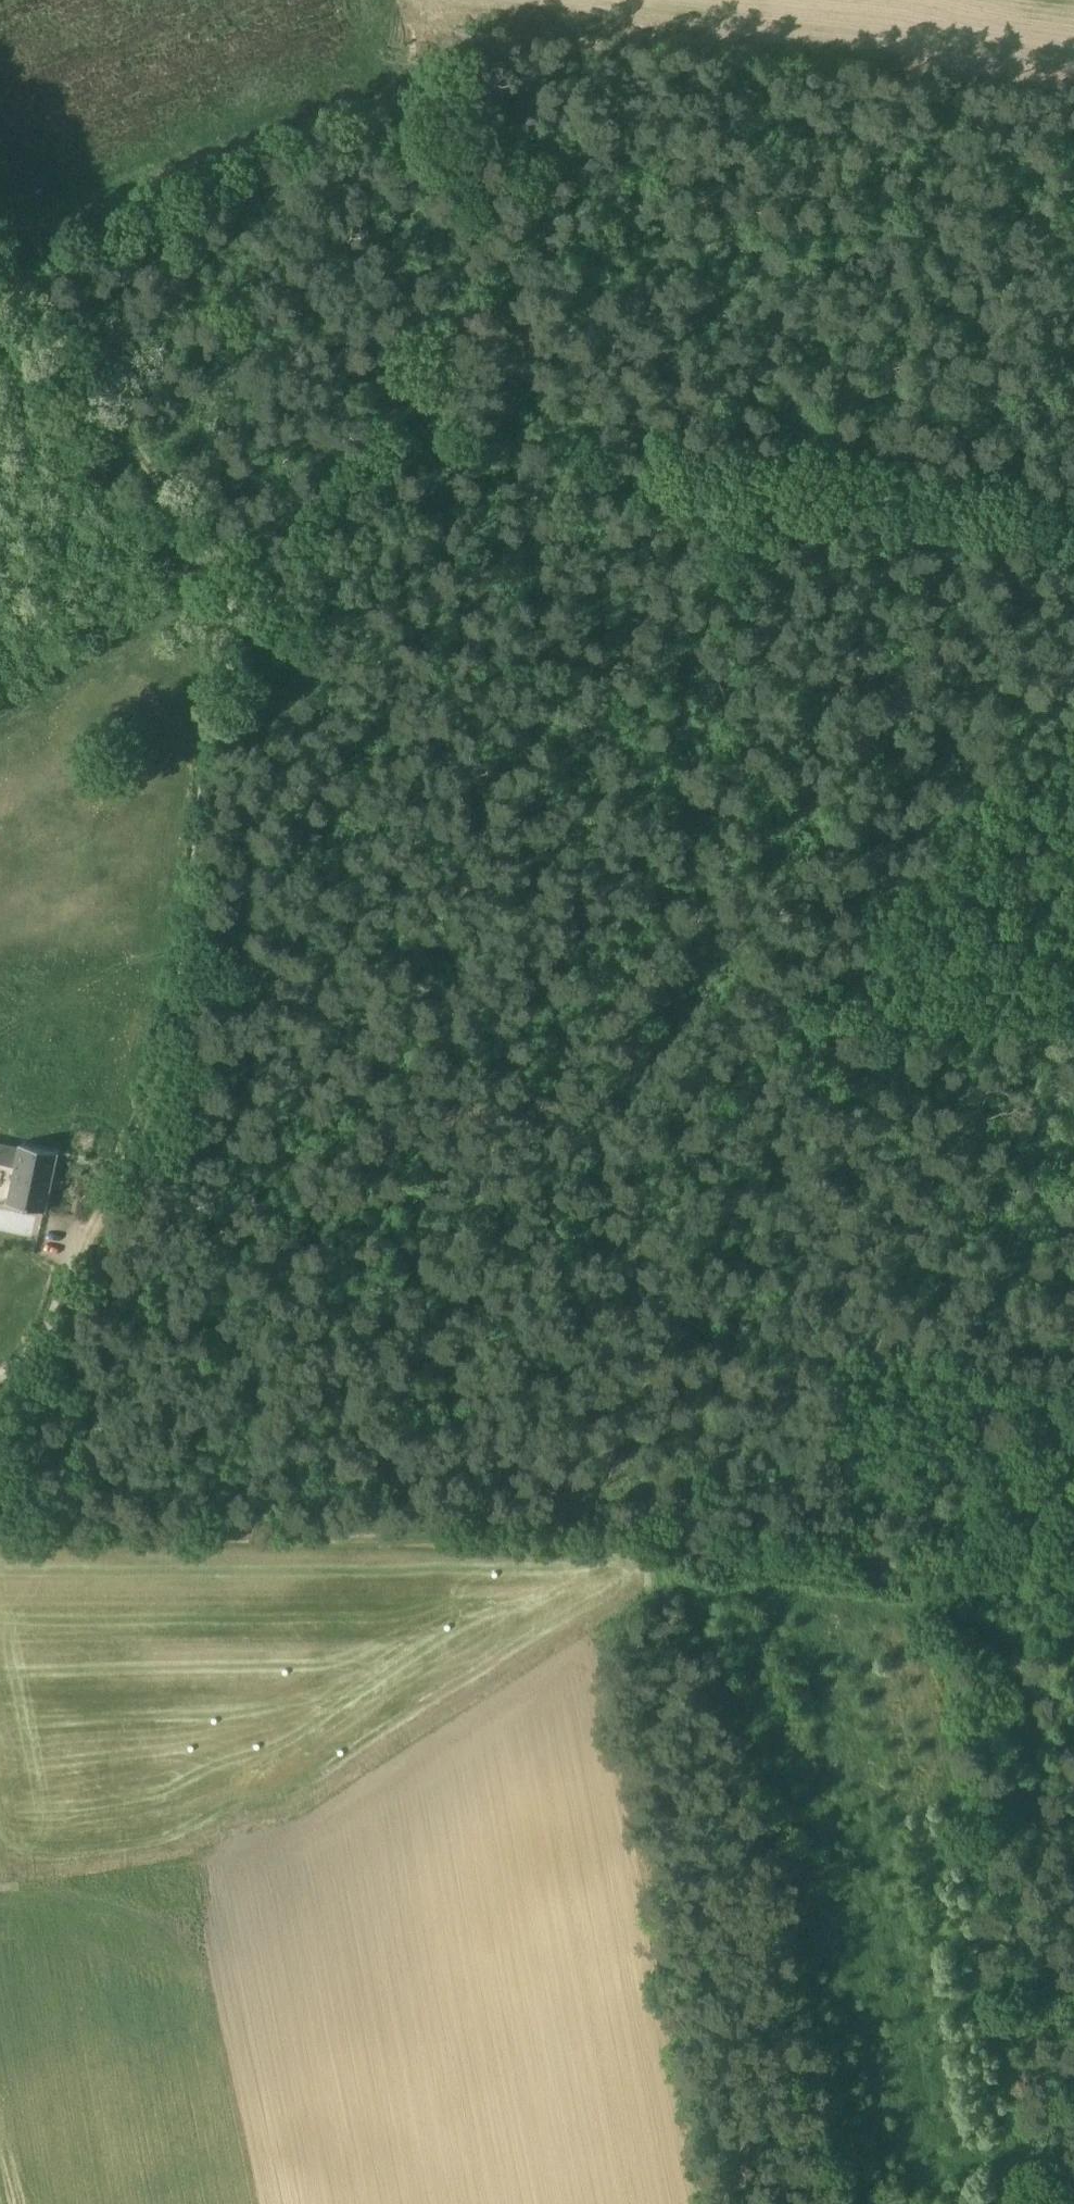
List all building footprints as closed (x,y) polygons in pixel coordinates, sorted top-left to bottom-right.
[(20,1145),(8,1204),(45,1212),(57,1153),(20,1145)]
